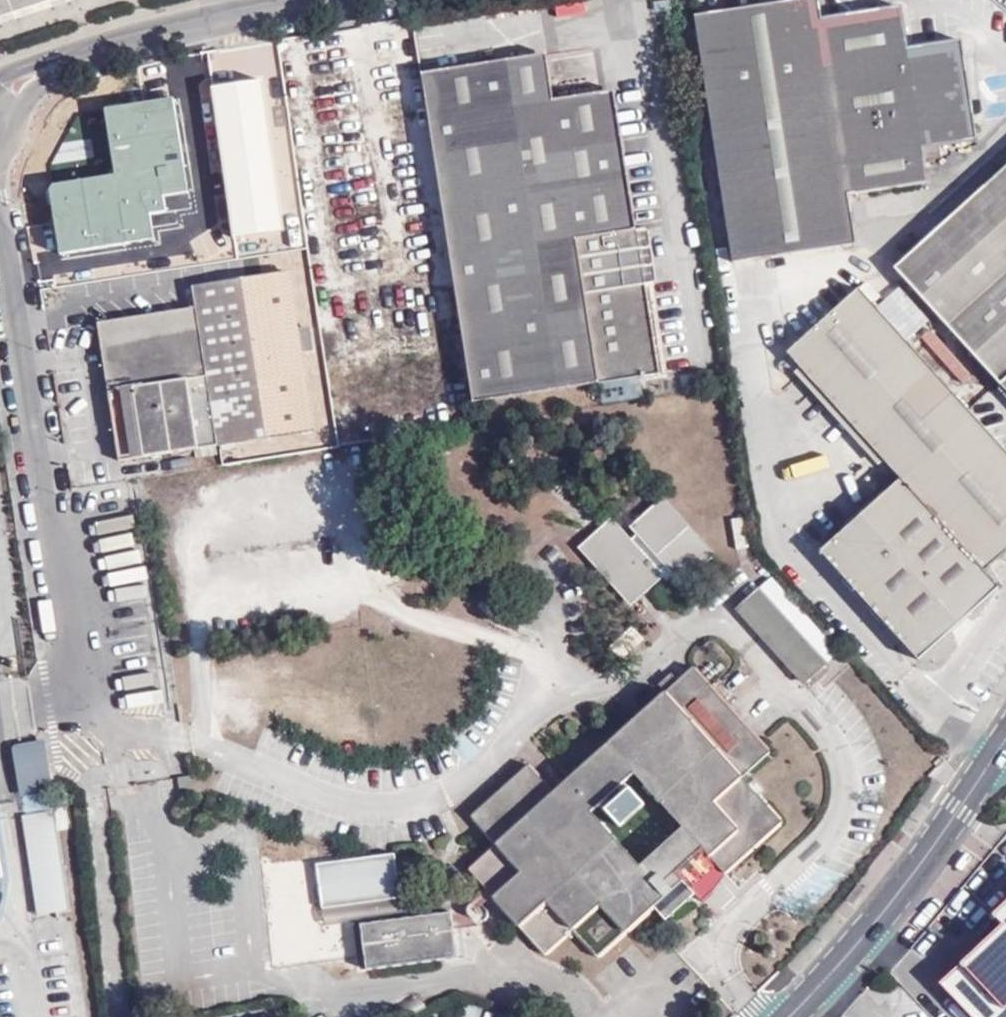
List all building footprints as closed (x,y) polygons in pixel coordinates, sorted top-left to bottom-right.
[(22,17),(17,0),(0,0),(0,25),(22,17)] [(22,17),(76,0),(17,0),(22,17)] [(857,244),(849,195),(928,183),(923,148),(978,140),(963,41),(908,48),(901,6),(823,18),(820,0),(805,0),(695,17),(733,264),(857,244)] [(547,54),(532,56),(540,103),(555,100),(547,54)] [(532,56),(480,65),(532,394),(659,374),(636,232),(622,233),(600,93),(555,100),(540,103),(532,56)] [(532,394),(480,65),(423,73),(474,402),(532,394)] [(213,88),(235,238),(284,231),(263,81),(213,88)] [(622,233),(636,232),(615,91),(600,93),(622,233)] [(894,269),(996,381),(1005,392),(1005,167),(894,269)] [(195,286),(198,308),(220,446),(315,431),(291,271),(195,286)] [(858,288),(786,353),(901,480),(821,551),(918,659),(999,587),(985,571),(1005,552),(1005,452),(969,410),(858,288)] [(220,446),(198,308),(99,323),(120,461),(220,446)] [(683,585),(711,559),(659,502),(631,528),(637,534),(630,540),(612,520),(582,546),(634,603),(664,577),(661,573),(667,567),(683,585)] [(772,577),(738,607),(807,682),(840,652),(772,577)] [(676,872),(702,848),(717,864),(725,874),(726,872),(782,822),(742,777),(769,751),(693,667),(608,743),(554,792),(528,765),(472,816),(496,844),(468,869),(545,954),(573,929),(598,957),(654,907),(684,881),(676,872)] [(30,769),(42,768),(40,751),(28,753),(30,769)] [(191,775),(189,775),(179,777),(181,791),(194,789),(191,775)] [(314,962),(300,840),(260,844),(274,966),(314,962)] [(684,881),(690,888),(695,882),(703,892),(719,879),(711,870),(717,864),(702,848),(676,872),(684,881)] [(318,863),(323,907),(401,897),(395,852),(318,863)] [(684,881),(654,907),(666,919),(695,894),(690,888),(684,881)] [(401,897),(323,907),(325,923),(403,914),(401,897)] [(995,915),(1004,925),(943,983),(975,1016),(1005,1016),(1005,904),(995,915)] [(448,911),(421,915),(364,952),(366,968),(438,960),(456,938),(454,918),(448,911)] [(364,952),(421,915),(361,923),(364,952)] [(458,957),(456,938),(438,960),(458,957)]
